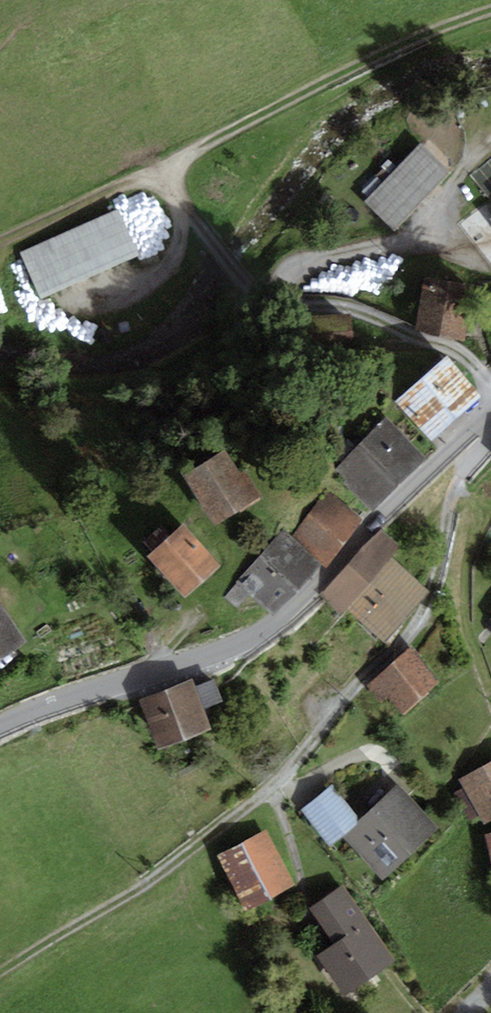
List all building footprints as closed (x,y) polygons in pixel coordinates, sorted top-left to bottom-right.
[(396,230),(451,171),(420,143),(365,202),(396,230)] [(125,213),(28,255),(46,297),(143,256),(125,213)] [(424,279),(415,332),(464,341),(474,288),(424,279)] [(481,397),(447,356),(396,402),(431,443),(481,397)] [(374,511),(425,458),(384,418),(333,471),(374,511)] [(225,451),(184,475),(214,525),(261,497),(246,471),(239,475),(225,451)] [(328,567),(363,519),(326,493),(292,538),(322,562),(328,567)] [(222,565),(183,523),(148,555),(187,598),(222,565)] [(381,528),(320,594),(341,613),(347,606),(391,558),(402,547),(381,528)] [(292,538),(283,530),(237,581),(275,615),(322,562),(292,538)] [(391,558),(347,606),(385,640),(429,593),(391,558)] [(0,606),(0,661),(27,642),(0,606)] [(410,647),(367,686),(382,702),(389,697),(405,714),(441,681),(410,647)] [(214,679),(195,686),(203,709),(222,702),(214,679)] [(193,681),(139,700),(157,750),(211,731),(203,709),(195,686),(193,681)] [(490,821),(490,760),(457,780),(462,789),(479,817),(484,825),(490,821)] [(383,880),(438,828),(396,785),(360,819),(342,837),(383,880)] [(301,810),(330,846),(342,837),(360,819),(333,786),(301,810)] [(479,817),(462,789),(453,794),(470,822),(479,817)] [(296,885),(266,830),(217,857),(247,912),(296,885)] [(318,955),(345,994),(395,961),(369,922),(345,886),(310,909),(334,944),(318,955)]
